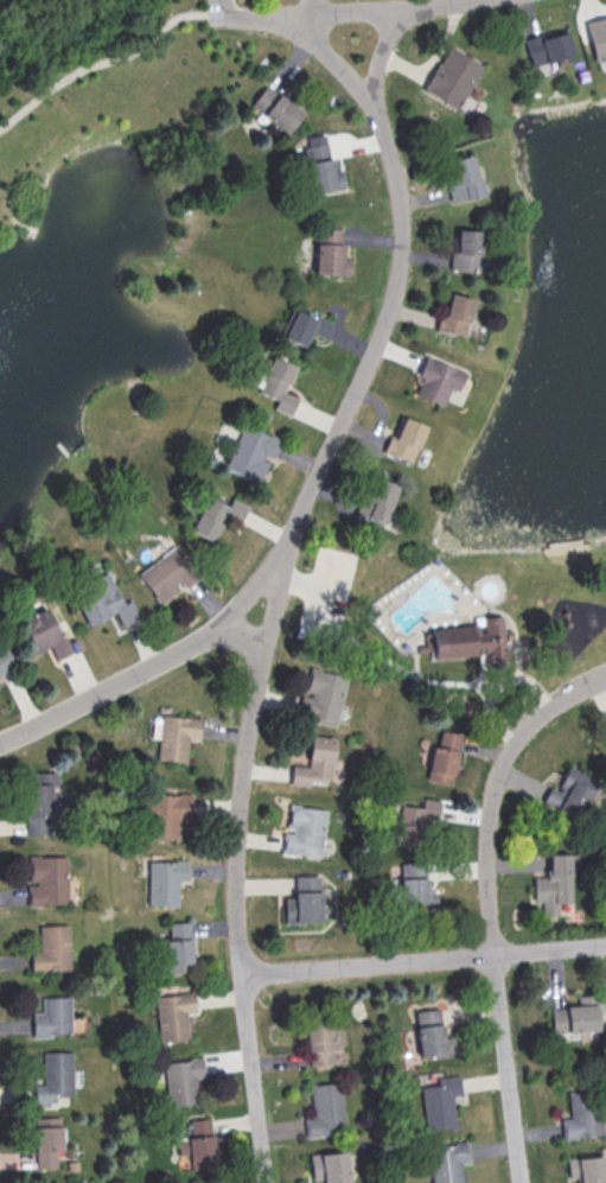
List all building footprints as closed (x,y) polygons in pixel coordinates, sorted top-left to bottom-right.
[(582,21),(605,15),(605,56),(593,59),(582,21)] [(524,38),(531,64),(570,53),(564,31),(541,37),(540,33),(524,38)] [(448,44),(421,88),(454,108),(481,65),(448,44)] [(266,84),(249,104),(285,132),(300,110),(266,84)] [(300,145),(310,195),(346,187),(342,168),(334,170),(328,140),(300,145)] [(471,154),(476,178),(480,177),(484,195),(449,202),(440,161),(471,154)] [(315,227),(313,274),(350,275),(351,257),(340,257),(342,228),(315,227)] [(455,229),(455,243),(453,243),(453,250),(449,250),(448,268),(479,269),(481,230),(455,229)] [(446,291),(435,329),(463,336),(472,299),(446,291)] [(292,307),(315,318),(318,314),(333,322),(325,341),(311,333),(305,348),(279,336),(292,307)] [(425,355),(464,371),(455,392),(449,388),(441,405),(413,393),(417,382),(413,380),(425,355)] [(274,356),(259,392),(276,400),(273,408),(291,416),(298,399),(283,393),(295,365),(274,356)] [(402,416),(425,426),(409,463),(382,451),(389,434),(394,437),(402,416)] [(243,424),(281,440),(273,458),(263,453),(261,458),(268,462),(259,482),(224,466),(243,424)] [(370,473),(356,511),(390,524),(404,486),(370,473)] [(228,504),(231,497),(249,507),(240,527),(223,517),(211,540),(191,529),(209,494),(228,504)] [(176,545),(199,577),(184,587),(178,580),(174,583),(179,589),(161,602),(140,572),(176,545)] [(107,571),(122,603),(132,598),(140,616),(122,625),(115,611),(89,624),(78,602),(94,594),(87,581),(107,571)] [(44,608),(59,638),(65,636),(72,651),(56,660),(49,644),(34,651),(19,619),(44,608)] [(416,644),(426,643),(425,634),(430,632),(430,629),(478,624),(479,625),(480,629),(484,629),(483,617),(502,615),(506,651),(432,660),(430,651),(417,653),(416,644)] [(15,664),(2,641),(0,642),(0,673),(15,664)] [(299,715),(338,723),(347,675),(311,668),(306,693),(303,693),(299,715)] [(200,718),(161,714),(157,760),(186,762),(188,739),(198,739),(200,718)] [(427,780),(454,782),(457,732),(439,731),(438,746),(430,745),(427,780)] [(334,736),(310,735),(308,765),(292,765),(291,783),(331,785),(334,736)] [(553,806),(579,817),(596,779),(569,768),(553,806)] [(28,835),(48,835),(47,815),(58,814),(57,771),(26,772),(28,835)] [(146,793),(145,837),(179,838),(180,821),(188,821),(189,794),(146,793)] [(439,799),(422,799),(421,807),(398,805),(396,842),(419,844),(421,825),(437,826),(439,799)] [(282,853),(321,857),(326,809),(291,805),(289,831),(285,831),(282,853)] [(558,915),(558,902),(570,902),(571,854),(548,853),(548,876),(534,876),(533,900),(542,900),(542,915),(558,915)] [(27,857),(65,856),(66,903),(26,904),(26,885),(36,885),(36,880),(28,880),(27,857)] [(187,860),(148,861),(148,905),(178,905),(177,881),(187,881),(187,860)] [(426,862),(398,862),(399,905),(427,904),(426,862)] [(285,923),(321,921),(319,875),(294,876),(295,897),(284,897),(285,923)] [(168,922),(168,939),(165,939),(165,972),(191,971),(190,921),(168,922)] [(38,926),(66,924),(68,969),(30,971),(28,952),(38,952),(38,926)] [(154,996),(159,1041),(189,1037),(186,1013),(196,1012),(193,991),(154,996)] [(40,997),(69,996),(70,1032),(32,1033),(32,1015),(42,1015),(40,997)] [(576,998),(594,997),(598,1032),(567,1035),(567,1033),(551,1035),(550,1011),(564,1010),(564,1006),(578,1005),(576,998)] [(421,1057),(456,1052),(453,1035),(444,1036),(440,1007),(414,1011),(421,1057)] [(310,1066),(337,1062),(330,1016),(303,1020),(310,1066)] [(42,1052),(71,1051),(71,1096),(53,1096),(55,1106),(33,1106),(33,1083),(43,1083),(42,1052)] [(165,1061),(167,1106),(198,1104),(196,1078),(203,1077),(202,1058),(165,1061)] [(454,1096),(461,1095),(460,1075),(438,1076),(438,1085),(423,1085),(425,1129),(456,1127),(454,1096)] [(312,1084),(313,1113),(306,1113),(307,1136),(333,1135),(332,1128),(344,1128),(342,1082),(312,1084)] [(567,1095),(597,1092),(601,1134),(575,1138),(575,1140),(562,1141),(560,1121),(569,1119),(567,1095)] [(56,1168),(56,1150),(60,1150),(59,1117),(35,1117),(36,1168),(56,1168)] [(191,1170),(215,1168),(212,1118),(191,1119),(192,1137),(177,1138),(178,1155),(190,1154),(191,1170)] [(433,1182),(463,1182),(462,1163),(469,1163),(467,1143),(431,1145),(433,1182)] [(346,1151),(310,1154),(313,1177),(324,1176),(325,1182),(350,1182),(346,1151)] [(580,1176),(580,1182),(605,1182),(605,1177),(604,1155),(567,1158),(569,1177),(580,1176)]
